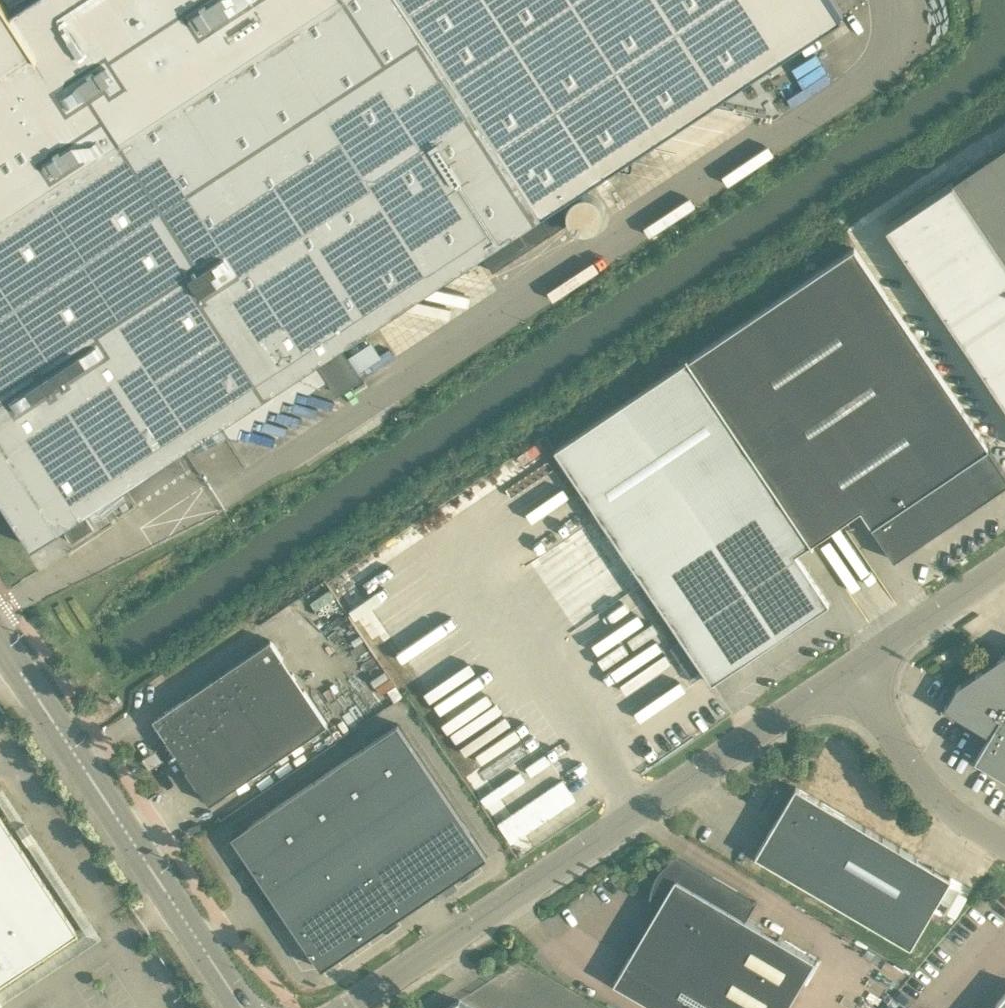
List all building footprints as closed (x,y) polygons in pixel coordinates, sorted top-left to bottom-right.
[(33,545),(148,470),(182,447),(221,422),(228,433),(238,435),(241,423),(252,426),(256,414),(266,417),(270,405),(281,408),(285,395),(295,398),(298,386),(309,389),(327,377),(337,393),(362,376),(359,371),(348,355),(341,344),(480,252),(492,270),(567,220),(556,202),(840,16),(830,0),(26,0),(9,11),(3,1),(0,3),(0,495),(33,545)] [(3,1),(9,11),(26,0),(2,0),(3,1)] [(887,226),(1004,401),(1004,146),(954,181),(887,226)] [(597,225),(599,223),(601,218),(603,214),(603,208),(601,203),(599,199),(595,195),(590,193),(585,192),(578,193),(573,196),(570,200),(567,204),(566,208),(566,215),(568,219),(571,223),(574,226),(578,228),(585,229),(591,228),(594,227),(597,225)] [(700,665),(711,682),(828,602),(794,553),(860,509),(893,559),(1004,484),(1004,473),(853,247),(703,348),(554,449),(700,665)] [(76,550),(97,536),(89,524),(68,538),(76,550)] [(210,802),(327,723),(271,639),(153,718),(210,802)] [(679,643),(669,649),(692,682),(701,675),(679,643)] [(943,707),(989,735),(974,759),(1004,778),(1004,653),(956,686),(943,707)] [(321,967),(487,856),(397,723),(232,835),(321,967)] [(910,946),(911,944),(950,877),(795,786),(755,855),(910,946)] [(75,930),(0,816),(0,980),(75,930)] [(653,912),(654,924),(652,938),(647,951),(645,954),(641,962),(630,955),(614,982),(658,1007),(786,1007),(815,959),(746,919),(756,901),(675,854),(662,867),(661,868),(656,874),(653,882),(651,890),(650,898),(651,906),(653,912)] [(992,1007),(1004,1007),(1004,992),(992,1007)] [(459,999),(446,1007),(475,1007),(459,999)]
